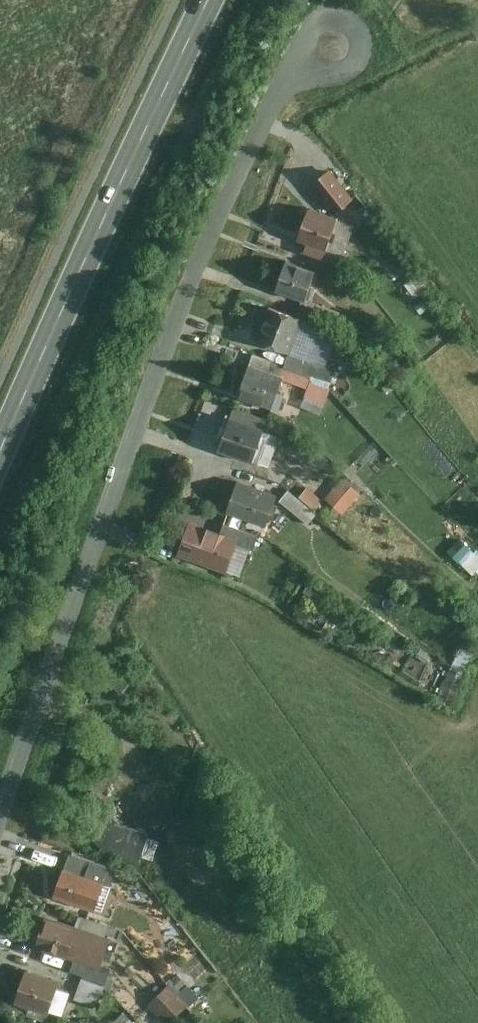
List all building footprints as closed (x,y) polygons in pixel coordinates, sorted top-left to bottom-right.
[(330,172),(310,188),(336,219),(355,202),(330,172)] [(308,215),(298,245),(326,254),(336,224),(308,215)] [(285,265),(275,296),(306,306),(305,311),(339,322),(343,310),(308,298),(315,275),(285,265)] [(269,309),(254,347),(288,361),(304,323),(269,309)] [(251,369),(238,404),(277,418),(290,384),(251,369)] [(333,392),(310,384),(302,409),(325,417),(333,392)] [(232,423),(221,457),(252,467),(263,433),(232,423)] [(279,440),(269,436),(258,467),(269,471),(279,440)] [(369,463),(360,456),(349,471),(357,478),(369,463)] [(289,477),(282,487),(298,500),(306,489),(289,477)] [(341,482),(325,501),(344,516),(360,496),(341,482)] [(275,498),(237,486),(225,528),(263,539),(275,498)] [(324,503),(306,489),(298,500),(316,513),(324,503)] [(288,494),(280,504),(309,529),(318,519),(288,494)] [(189,527),(177,560),(229,577),(240,544),(189,527)] [(285,543),(272,532),(267,537),(279,549),(285,543)] [(474,555),(462,566),(477,583),(477,560),(474,555)] [(323,592),(312,585),(305,595),(316,603),(323,592)] [(164,836),(99,817),(91,844),(156,863),(164,836)] [(62,875),(54,900),(98,914),(106,889),(62,875)] [(46,922),(36,952),(101,972),(110,942),(46,922)] [(28,977),(19,1008),(52,1018),(61,987),(28,977)] [(147,1009),(160,1022),(173,1022),(190,1007),(171,986),(147,1009)]
